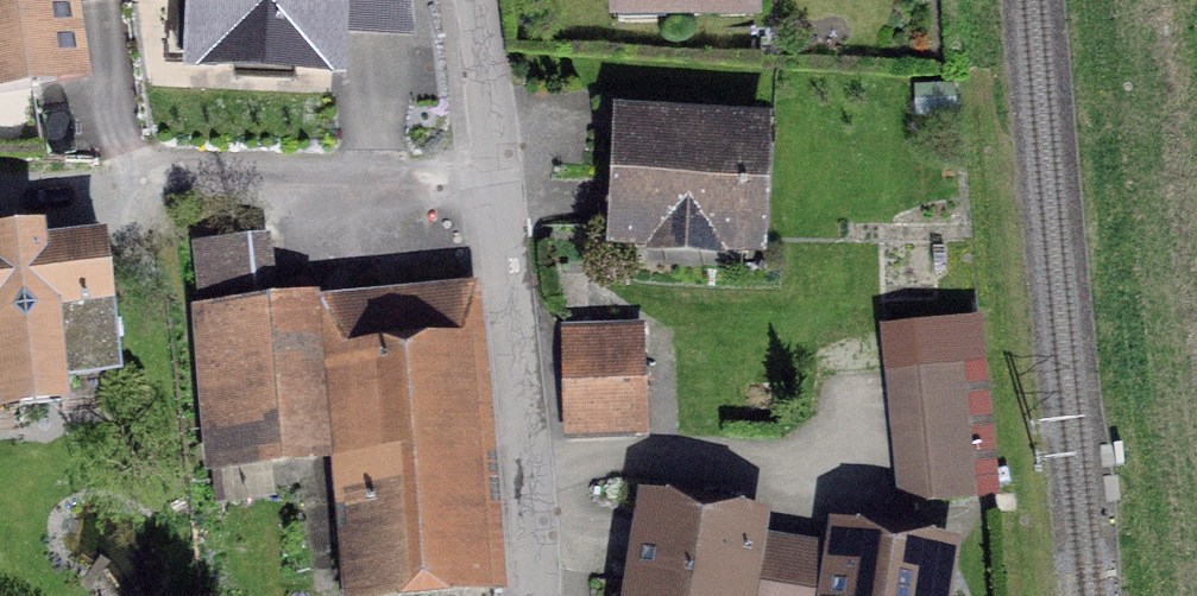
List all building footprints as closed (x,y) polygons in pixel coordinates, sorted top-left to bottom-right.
[(72,0),(0,0),(0,80),(77,69),(67,1),(72,0)] [(403,0),(201,0),(199,55),(331,61),(332,27),(406,30),(403,0)] [(617,16),(665,17),(667,10),(754,12),(754,0),(617,0),(617,16)] [(631,129),(625,225),(745,232),(750,136),(728,135),(729,117),(654,113),(653,131),(631,129)] [(5,379),(8,405),(60,400),(57,374),(115,367),(101,242),(37,249),(35,231),(0,235),(0,379),(5,379)] [(217,460),(283,454),(278,405),(270,311),(275,311),(268,239),(197,247),(217,460)] [(470,316),(468,291),(275,311),(270,311),(278,405),(354,398),(359,455),(338,457),(342,502),(346,502),(348,520),(336,521),(343,590),(475,578),(454,317),(470,316)] [(563,338),(567,437),(644,433),(641,335),(563,338)] [(899,369),(913,502),(972,496),(958,363),(899,369)] [(795,545),(751,538),(752,527),(650,511),(637,595),(787,595),(795,545)] [(839,552),(795,545),(787,595),(937,595),(944,556),(841,540),(839,552)]
